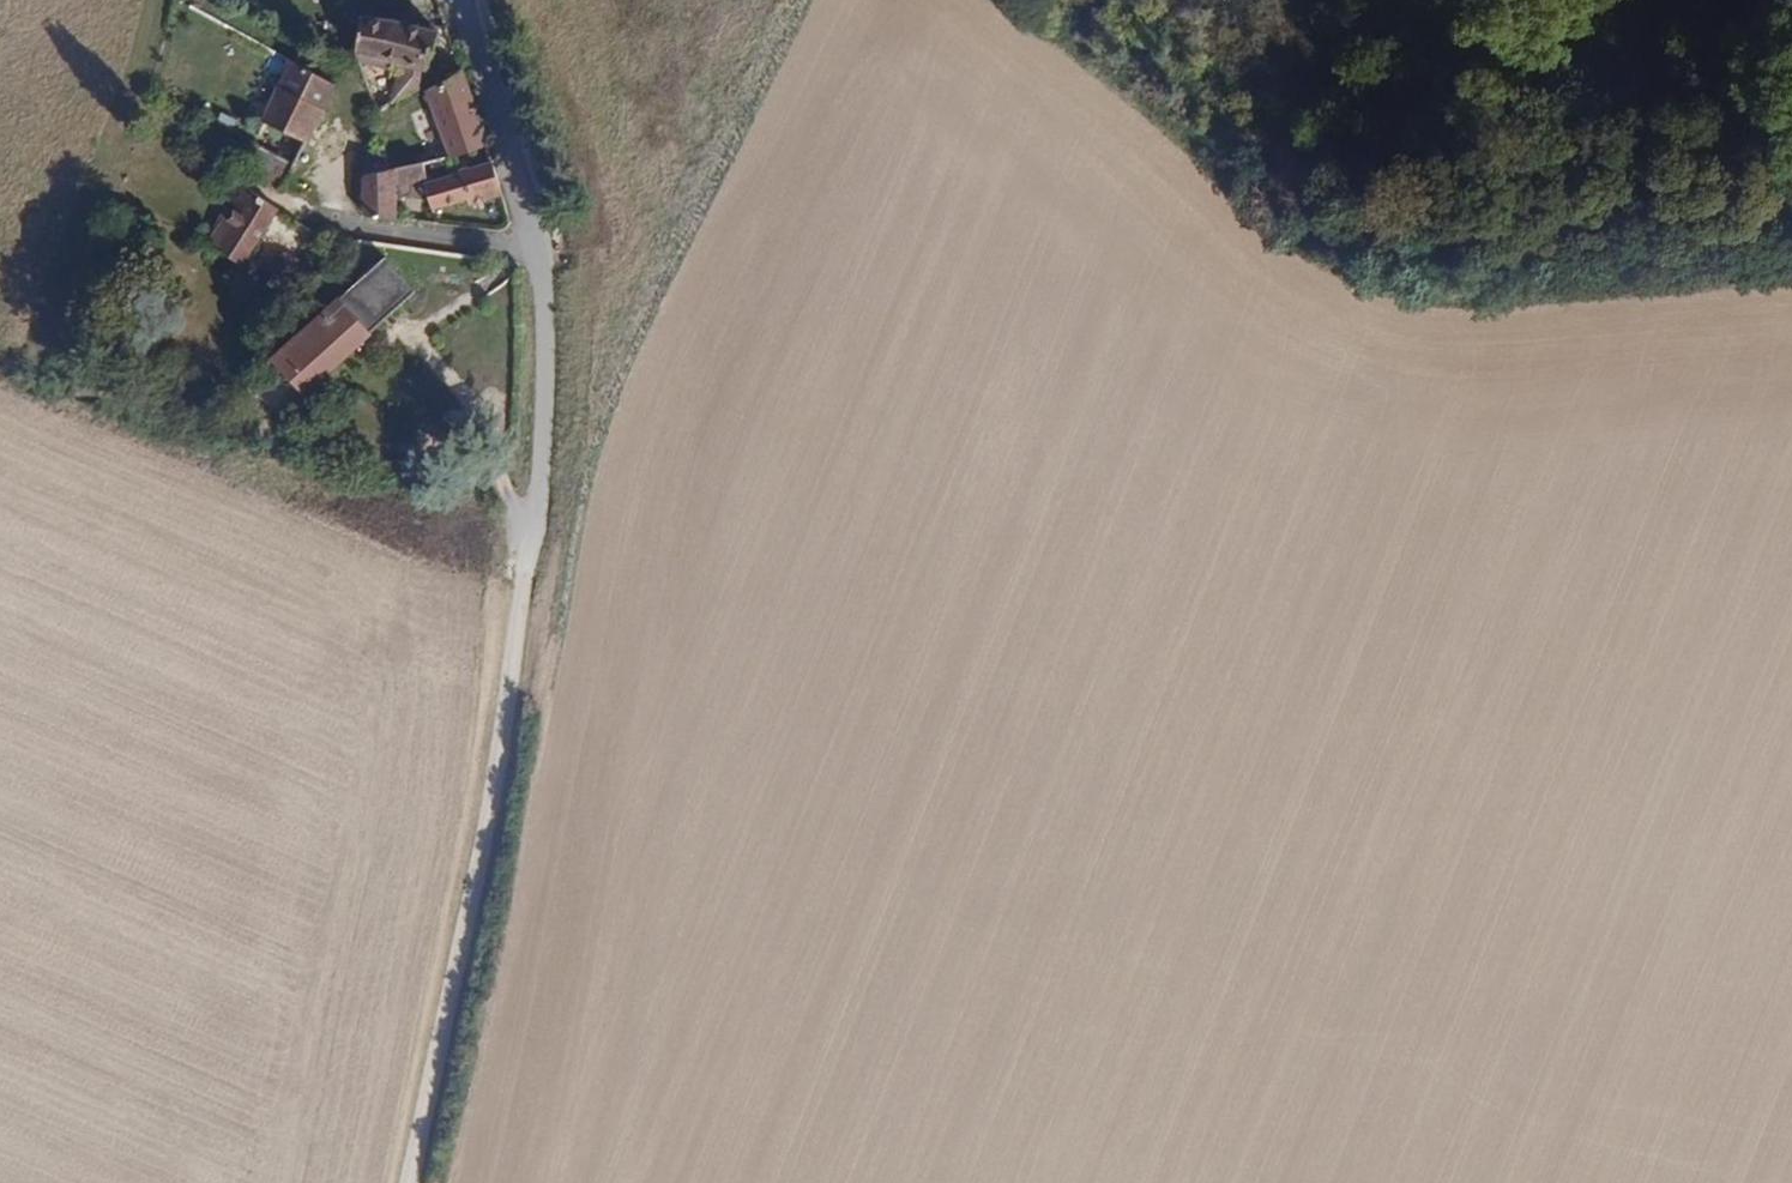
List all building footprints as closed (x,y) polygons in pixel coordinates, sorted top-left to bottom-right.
[(433,65),(440,35),(396,23),(389,22),(362,20),(355,59),(361,61),(362,62),(366,62),(405,75),(397,102),(430,87),(446,79),(436,71),(433,68),(433,65)] [(276,88),(322,108),(335,79),(289,58),(276,88)] [(486,145),(463,71),(446,79),(430,87),(432,94),(452,154),(486,145)] [(307,142),(322,108),(276,88),(262,122),(307,142)] [(284,191),(296,165),(253,142),(241,171),(284,191)] [(389,170),(386,153),(369,157),(368,175),(389,170)] [(399,219),(403,184),(405,181),(430,175),(427,160),(389,170),(368,175),(365,216),(399,219)] [(502,195),(492,162),(425,180),(433,208),(466,200),(469,204),(502,195)] [(246,271),(280,212),(234,185),(202,247),(230,262),(246,271)] [(292,296),(307,264),(283,253),(268,283),(292,296)] [(417,291),(389,260),(379,268),(409,301),(417,294),(417,291)] [(371,335),(409,301),(379,268),(341,301),(371,335)] [(306,393),(371,335),(341,301),(275,360),(306,393)]
